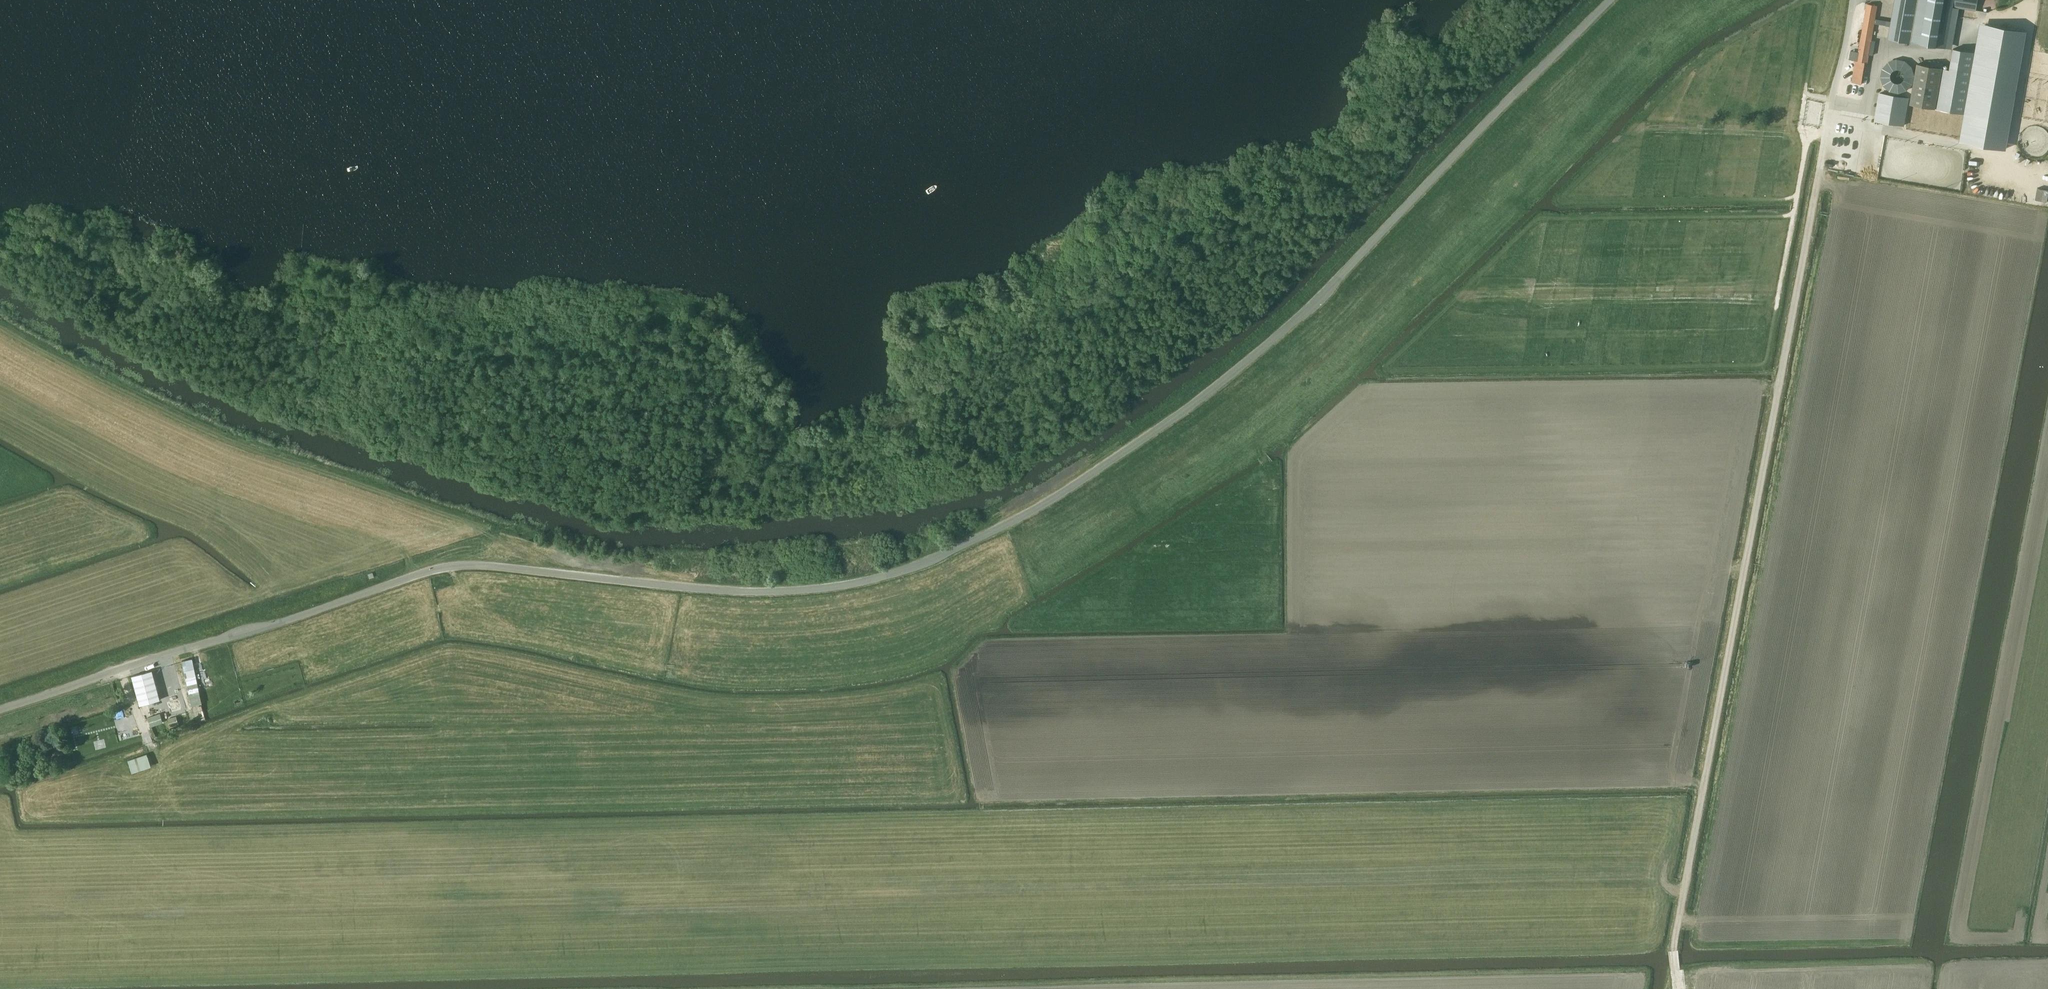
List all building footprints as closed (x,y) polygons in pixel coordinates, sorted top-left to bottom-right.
[(1888,38),(1911,42),(1911,41),(1945,47),(1952,6),(1953,0),(1895,0),(1888,38)] [(1952,6),(1976,10),(1978,0),(1953,0),(1952,6)] [(1867,61),(1867,62),(1877,5),(1867,3),(1857,60),(1855,59),(1851,81),(1863,83),(1867,61)] [(1984,23),(1964,142),(2005,149),(2026,30),(1984,23)] [(1918,63),(1911,103),(1965,112),(1975,52),(1965,50),(1953,48),(1949,69),(1918,63)] [(1880,92),(1875,120),(1903,125),(1908,97),(1880,92)] [(192,658),(182,661),(193,709),(187,711),(190,721),(193,720),(194,722),(194,723),(196,722),(203,720),(207,719),(207,718),(205,710),(203,704),(204,704),(201,691),(206,690),(205,686),(206,686),(205,680),(202,681),(201,678),(197,679),(192,658)] [(152,670),(133,676),(141,706),(160,700),(152,670)] [(179,699),(159,706),(162,715),(173,712),(173,714),(183,711),(179,699)] [(159,706),(146,710),(152,726),(165,721),(162,715),(159,706)] [(170,721),(154,727),(157,737),(160,736),(170,733),(170,732),(168,729),(180,724),(177,716),(169,719),(170,721)] [(132,771),(151,766),(148,754),(129,759),(132,771)]
